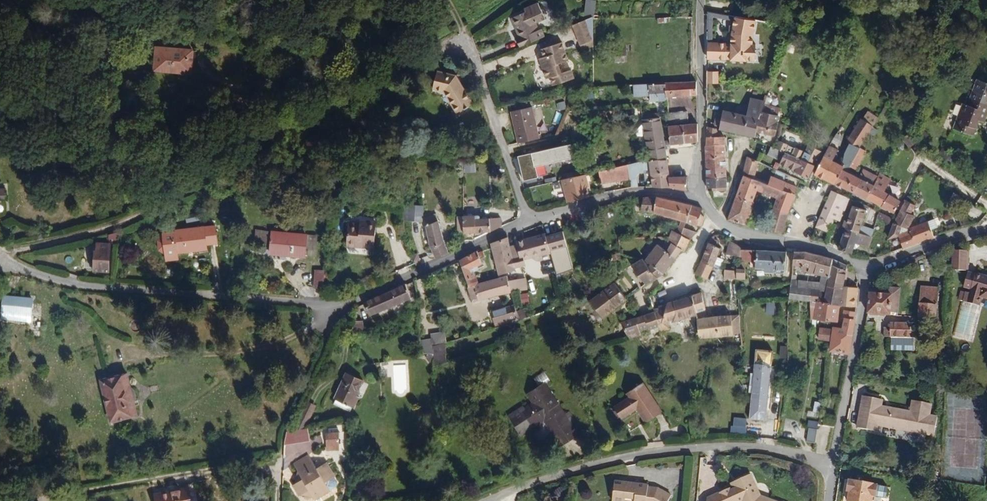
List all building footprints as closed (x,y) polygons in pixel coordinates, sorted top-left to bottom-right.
[(595,0),(586,0),(586,14),(596,14),(595,0)] [(523,14),(537,9),(535,5),(521,11),(523,14)] [(536,32),(532,24),(542,20),(537,9),(523,14),(509,20),(518,41),(515,42),(518,49),(543,38),(540,31),(536,32)] [(591,42),(592,15),(572,25),(579,45),(591,42)] [(751,49),(751,43),(748,43),(749,36),(752,22),(731,18),(729,26),(725,27),(724,33),(727,33),(727,45),(721,45),(722,44),(704,44),(704,54),(751,55),(752,55),(752,49),(751,49)] [(580,50),(592,47),(591,42),(579,45),(580,50)] [(557,65),(566,62),(560,44),(545,48),(547,56),(542,58),(537,59),(544,80),(549,78),(552,86),(572,80),(570,71),(559,74),(557,65)] [(191,73),(192,51),(156,48),(154,70),(191,73)] [(626,58),(626,49),(613,50),(614,58),(626,58)] [(471,107),(454,79),(437,74),(432,90),(443,94),(457,116),(471,107)] [(715,86),(714,76),(704,76),(704,87),(715,86)] [(986,114),(986,83),(977,79),(976,85),(968,105),(963,103),(954,128),(973,135),(979,120),(984,121),(986,114)] [(664,97),(664,85),(645,86),(646,97),(664,97)] [(694,98),(694,85),(664,85),(664,97),(694,98)] [(754,134),(759,116),(762,107),(763,105),(750,102),(747,119),(736,116),(738,110),(727,107),(725,114),(721,113),(717,132),(752,139),(754,134)] [(770,136),(777,110),(762,107),(759,116),(754,134),(770,136)] [(536,131),(531,108),(510,113),(515,136),(536,131)] [(686,123),(685,111),(666,112),(667,124),(686,123)] [(664,162),(657,119),(640,122),(640,137),(646,165),(664,162)] [(855,152),(865,128),(868,126),(857,119),(842,145),(844,147),(855,152)] [(696,144),(695,126),(666,127),(667,146),(696,144)] [(723,161),(722,142),(720,140),(716,140),(712,131),(707,131),(706,161),(723,161)] [(911,132),(902,139),(909,148),(918,142),(911,132)] [(840,146),(844,136),(836,133),(832,143),(840,146)] [(800,153),(791,149),(790,149),(785,147),(784,146),(775,142),(771,150),(781,154),(811,167),(818,154),(803,146),(800,153)] [(533,169),(572,160),(570,147),(516,159),(521,183),(536,180),(533,169)] [(847,167),(854,154),(855,152),(844,147),(839,155),(838,168),(837,170),(846,168),(847,167)] [(829,185),(836,172),(837,170),(838,168),(829,162),(834,153),(826,148),(822,155),(812,176),(829,185)] [(780,156),(767,150),(765,155),(778,161),(780,156)] [(811,167),(781,154),(780,156),(778,161),(776,165),(793,172),(792,174),(803,179),(806,179),(811,167)] [(852,169),(858,156),(854,154),(847,167),(852,169)] [(753,180),(758,164),(748,159),(742,176),(753,180)] [(724,181),(723,161),(706,161),(704,162),(705,181),(724,181)] [(666,177),(664,162),(646,165),(647,171),(648,178),(666,177)] [(647,171),(646,165),(626,168),(627,174),(647,171)] [(628,180),(627,174),(626,168),(613,170),(615,184),(628,180)] [(615,184),(613,170),(599,174),(601,187),(615,184)] [(849,195),(857,181),(854,179),(836,172),(829,185),(849,195)] [(862,201),(870,183),(856,176),(854,179),(857,181),(849,195),(862,201)] [(587,199),(584,186),(587,186),(585,177),(561,182),(565,205),(587,199)] [(667,189),(666,177),(648,178),(650,189),(667,189)] [(684,192),(685,178),(666,177),(667,189),(684,192)] [(895,204),(878,195),(883,184),(873,179),(870,183),(862,201),(890,215),(895,204)] [(724,191),(724,181),(705,181),(705,190),(710,190),(724,191)] [(750,205),(752,196),(764,199),(761,209),(771,212),(784,216),(792,196),(767,188),(740,181),(733,201),(750,205)] [(792,196),(795,189),(768,181),(767,188),(792,196)] [(825,236),(831,221),(836,223),(845,201),(826,192),(812,232),(825,236)] [(761,209),(764,199),(752,196),(750,205),(761,209)] [(903,232),(910,216),(906,215),(912,202),(903,197),(889,226),(897,230),(903,232)] [(1,206),(12,207),(12,198),(0,199),(0,219),(1,219),(1,206)] [(698,217),(700,211),(668,201),(642,199),(640,213),(699,228),(702,219),(698,217)] [(745,227),(750,205),(733,201),(724,222),(745,227)] [(240,214),(241,203),(231,203),(230,213),(240,214)] [(421,226),(422,209),(402,208),(402,224),(421,226)] [(868,233),(857,228),(862,213),(849,209),(846,219),(844,218),(842,224),(840,224),(838,231),(841,232),(866,241),(868,233)] [(425,214),(427,221),(437,219),(435,211),(425,214)] [(779,235),(784,216),(771,212),(765,232),(779,235)] [(496,232),(496,224),(486,223),(486,219),(463,218),(463,234),(493,233),(496,232)] [(377,247),(379,222),(363,220),(363,224),(352,223),(350,245),(377,247)] [(222,243),(220,225),(181,230),(183,253),(193,251),(192,246),(213,244),(222,243)] [(446,256),(437,225),(426,225),(428,246),(435,261),(446,256)] [(930,239),(925,225),(904,234),(903,232),(897,230),(891,238),(883,238),(881,242),(894,240),(898,250),(930,239)] [(891,238),(897,230),(889,226),(883,238),(891,238)] [(253,242),(267,245),(270,231),(255,229),(253,242)] [(864,249),(866,241),(841,232),(835,250),(842,255),(847,256),(851,245),(864,249)] [(309,256),(310,235),(277,233),(276,249),(289,250),(289,254),(309,256)] [(547,251),(543,238),(542,235),(515,243),(516,246),(519,258),(520,258),(521,260),(547,253),(547,251)] [(674,249),(677,238),(671,235),(667,246),(674,249)] [(683,254),(687,243),(677,238),(674,249),(667,246),(663,253),(657,249),(645,265),(649,268),(650,267),(661,278),(666,270),(674,260),(678,253),(683,254)] [(523,268),(521,262),(521,260),(520,258),(519,258),(516,246),(515,243),(514,244),(514,247),(507,249),(504,240),(489,248),(496,279),(513,274),(512,271),(523,268)] [(711,267),(718,249),(715,248),(717,243),(710,240),(707,243),(700,262),(711,267)] [(736,260),(736,251),(737,248),(728,243),(728,260),(736,260)] [(113,268),(114,249),(100,249),(99,267),(113,268)] [(753,263),(753,252),(736,251),(736,260),(736,262),(753,263)] [(783,271),(784,253),(753,252),(753,263),(753,270),(783,271)] [(963,273),(965,253),(950,252),(949,273),(963,273)] [(418,253),(412,255),(415,265),(421,263),(418,253)] [(521,262),(547,255),(547,253),(521,260),(521,262)] [(825,280),(829,261),(807,254),(791,253),(790,267),(799,268),(799,273),(825,280)] [(479,263),(482,262),(480,255),(476,257),(475,255),(458,263),(465,281),(473,280),(472,276),(481,270),(479,263)] [(840,290),(843,268),(838,265),(829,261),(825,280),(824,289),(840,290)] [(645,288),(661,278),(650,267),(649,268),(650,269),(648,271),(640,262),(630,270),(645,288)] [(706,280),(711,267),(700,262),(694,275),(706,280)] [(736,270),(736,265),(721,265),(722,280),(736,280),(736,270)] [(326,289),(328,271),(319,270),(317,288),(326,289)] [(477,288),(473,280),(465,281),(468,290),(477,288)] [(837,307),(840,290),(824,289),(823,293),(798,290),(799,282),(789,280),(788,298),(807,301),(837,307)] [(971,280),(971,282),(964,281),(961,296),(968,297),(968,300),(964,300),(962,310),(980,313),(981,304),(986,305),(986,283),(971,280)] [(475,302),(508,294),(505,285),(504,281),(477,288),(468,290),(467,291),(469,299),(474,298),(475,302)] [(517,293),(513,283),(505,285),(508,294),(517,293)] [(370,320),(411,299),(410,284),(363,306),(370,320)] [(624,305),(611,287),(600,297),(613,314),(624,305)] [(852,310),(854,292),(840,290),(837,307),(852,310)] [(903,317),(903,292),(874,290),(872,316),(903,317)] [(932,321),(936,292),(918,290),(915,320),(932,321)] [(521,303),(529,302),(528,293),(520,294),(521,303)] [(29,315),(31,300),(4,296),(1,319),(30,324),(29,328),(38,329),(39,317),(29,315)] [(651,314),(659,327),(674,322),(704,311),(699,296),(664,307),(650,312),(651,314)] [(587,306),(600,323),(613,314),(600,297),(587,306)] [(834,325),(837,307),(807,301),(807,321),(834,325)] [(774,314),(775,303),(767,302),(766,313),(774,314)] [(515,317),(513,308),(488,316),(492,327),(516,320),(515,317)] [(639,335),(659,327),(651,314),(634,321),(638,331),(639,335)] [(850,324),(851,317),(840,315),(839,323),(841,323),(850,324)] [(411,324),(408,316),(400,319),(403,327),(411,324)] [(737,338),(737,318),(694,321),(696,341),(737,338)] [(638,331),(634,321),(620,326),(625,336),(638,331)] [(676,331),(674,322),(659,327),(664,336),(676,331)] [(359,338),(359,323),(351,324),(349,335),(351,341),(359,338)] [(846,358),(850,324),(841,323),(839,333),(831,332),(827,355),(846,358)] [(911,341),(908,327),(879,327),(878,341),(886,341),(910,341),(911,341)] [(626,340),(639,335),(638,331),(625,336),(626,340)] [(826,343),(828,332),(816,332),(815,342),(826,343)] [(428,354),(428,347),(435,345),(434,339),(417,343),(417,354),(420,354),(428,354)] [(910,354),(910,341),(886,341),(886,354),(910,354)] [(764,421),(772,351),(755,351),(747,421),(764,421)] [(429,363),(428,354),(420,354),(420,359),(422,362),(424,363),(429,363)] [(139,406),(133,383),(130,384),(127,374),(114,377),(112,368),(100,371),(113,424),(138,417),(136,407),(139,406)] [(546,372),(536,376),(539,385),(549,381),(546,372)] [(354,410),(361,396),(358,394),(362,386),(345,377),(333,399),(354,410)] [(659,413),(639,384),(623,394),(627,399),(612,409),(619,420),(634,410),(644,423),(659,413)] [(567,422),(538,385),(523,395),(530,404),(511,418),(521,433),(541,419),(561,445),(579,431),(571,419),(567,422)] [(875,427),(879,408),(880,401),(861,397),(855,430),(874,433),(875,427)] [(302,429),(315,403),(307,398),(291,431),(302,429)] [(931,438),(935,420),(930,419),(932,407),(914,404),(912,415),(891,411),(887,429),(931,438)] [(887,429),(891,411),(879,408),(875,427),(887,429)] [(732,431),(746,432),(747,418),(733,417),(732,431)] [(812,446),(814,433),(806,431),(804,445),(812,446)] [(337,443),(337,433),(326,433),(326,443),(337,443)] [(329,489),(326,484),(327,479),(334,475),(324,461),(315,467),(307,454),(292,464),(297,472),(297,480),(292,484),(298,495),(302,492),(310,493),(314,499),(329,489)] [(759,496),(749,474),(734,481),(737,487),(732,489),(729,491),(728,489),(705,499),(705,500),(782,500),(759,496)] [(670,498),(656,490),(647,489),(647,487),(633,485),(633,488),(625,487),(626,484),(614,482),(611,498),(669,500),(670,498)] [(370,497),(369,484),(359,486),(361,499),(370,497)] [(867,499),(870,499),(872,490),(844,485),(842,494),(846,495),(845,500),(867,500),(867,499)]
